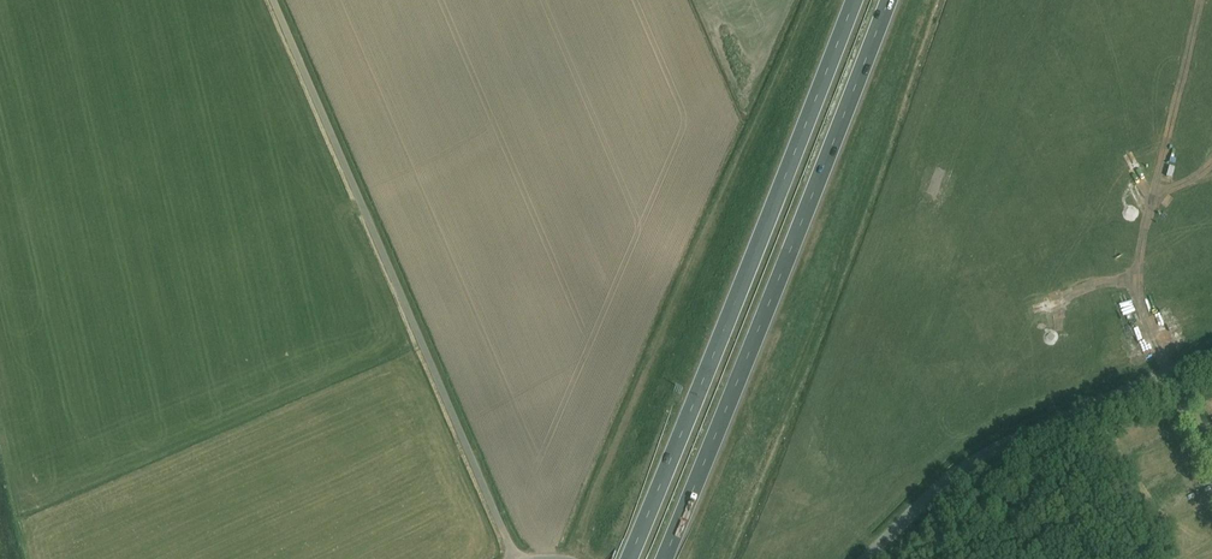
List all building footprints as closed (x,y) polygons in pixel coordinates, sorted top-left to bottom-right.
[(1173,515),(1176,521),(1189,515),(1186,509),(1173,515)]
